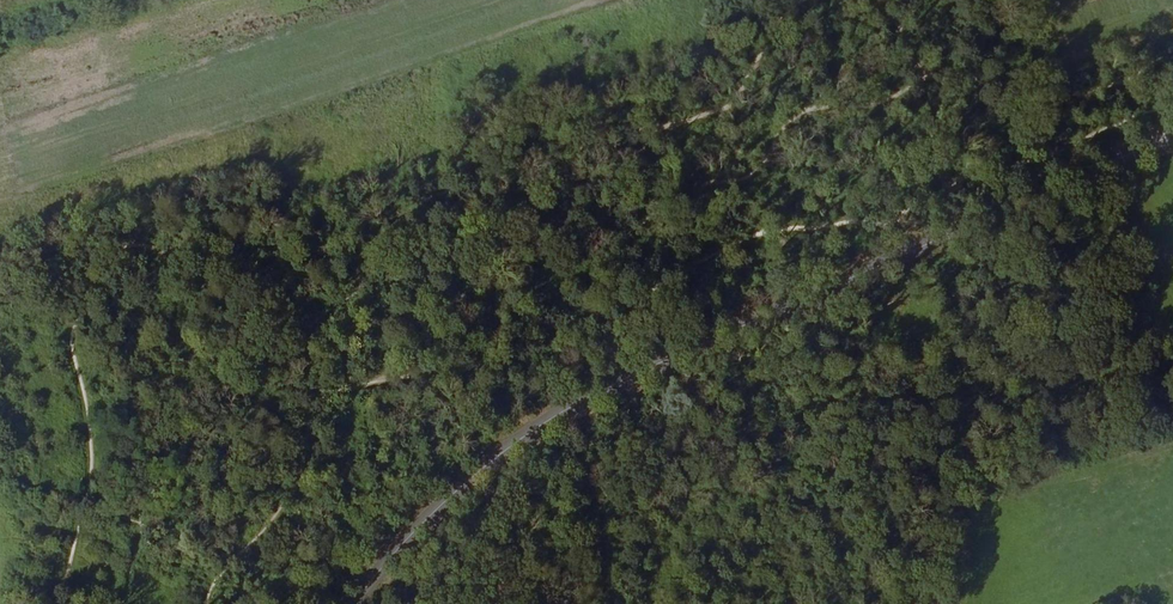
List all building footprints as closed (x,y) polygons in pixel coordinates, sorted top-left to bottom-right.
[(552,326),(543,327),(545,337),(554,335),(552,326)]
